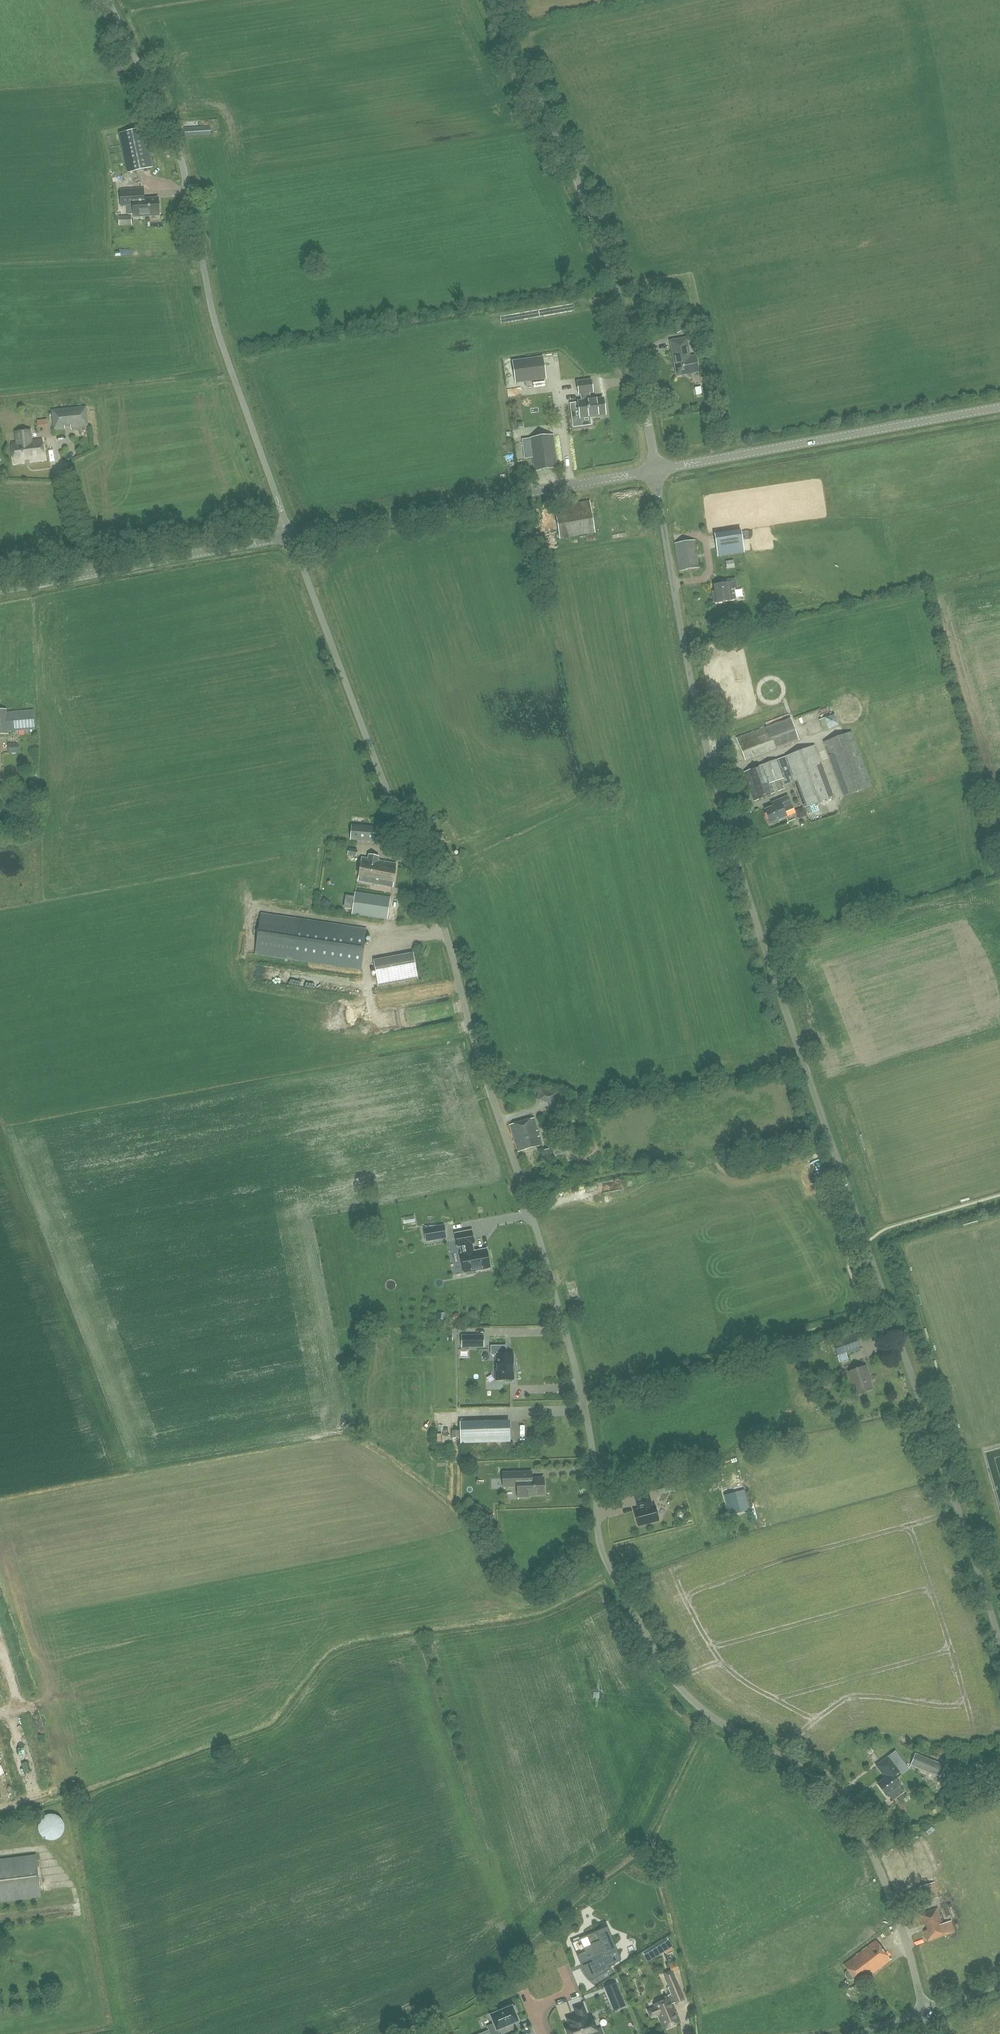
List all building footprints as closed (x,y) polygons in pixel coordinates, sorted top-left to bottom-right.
[(185,137),(211,136),(210,127),(184,128),(185,137)] [(129,174),(153,169),(144,130),(120,135),(129,174)] [(144,199),(143,189),(121,190),(122,206),(134,205),(134,217),(159,216),(158,198),(144,199)] [(119,226),(132,225),(132,215),(118,216),(119,226)] [(676,333),(688,330),(684,317),(673,320),(676,333)] [(689,357),(686,338),(671,341),(673,348),(672,349),(677,376),(687,374),(687,375),(690,377),(692,374),(692,371),(698,370),(699,376),(695,356),(689,357)] [(512,361),(515,384),(546,379),(543,356),(512,361)] [(590,400),(590,393),(593,392),(592,380),(577,382),(579,394),(580,394),(581,402),(578,402),(580,417),(605,415),(603,399),(590,400)] [(88,427),(86,406),(52,410),(54,430),(65,429),(65,426),(70,426),(70,428),(88,427)] [(33,441),(32,431),(14,433),(15,443),(11,443),(14,463),(44,459),(42,440),(33,441)] [(557,468),(552,436),(522,440),(525,458),(533,457),(535,471),(557,468)] [(611,447),(600,451),(604,460),(610,458),(609,455),(614,453),(611,447)] [(561,539),(594,533),(589,502),(555,508),(561,539)] [(679,572),(700,569),(695,541),(675,544),(679,572)] [(717,557),(744,552),(742,541),(715,545),(717,557)] [(714,604),(730,602),(735,601),(734,590),(736,589),(735,580),(725,582),(725,584),(714,586),(716,595),(713,596),(714,604)] [(6,709),(0,710),(0,735),(7,735),(7,732),(35,730),(33,711),(6,713),(6,709)] [(822,730),(827,728),(839,725),(835,713),(824,716),(819,718),(822,730)] [(745,761),(775,749),(799,740),(791,719),(767,727),(768,732),(738,743),(745,761)] [(824,742),(844,797),(871,786),(851,732),(824,742)] [(8,753),(19,753),(18,744),(8,744),(8,753)] [(803,808),(833,797),(815,746),(744,772),(754,801),(774,794),(770,783),(774,782),(778,792),(784,789),(783,785),(793,781),(803,808)] [(774,824),(778,822),(778,820),(786,817),(784,812),(792,809),(787,797),(774,802),(776,806),(765,810),(767,816),(766,817),(768,821),(770,822),(770,823),(772,823),(774,824)] [(375,842),(376,827),(352,825),(350,840),(375,842)] [(378,860),(379,856),(369,855),(368,859),(362,858),(360,866),(358,866),(357,873),(359,873),(358,881),(375,884),(379,861),(378,860)] [(392,887),(396,864),(379,861),(375,884),(392,887)] [(387,919),(390,897),(355,893),(352,914),(387,919)] [(324,898),(318,905),(325,911),(331,904),(324,898)] [(360,969),(366,930),(297,919),(291,959),(360,969)] [(378,985),(417,978),(413,954),(373,961),(378,985)] [(554,1105),(558,1092),(540,1087),(536,1099),(539,1100),(538,1100),(554,1105)] [(518,1152),(542,1145),(534,1118),(510,1125),(518,1152)] [(545,1159),(551,1157),(549,1149),(543,1151),(545,1159)] [(754,1155),(754,1158),(742,1160),(744,1171),(756,1169),(757,1168),(761,1168),(758,1151),(754,1151),(755,1155),(754,1155)] [(498,1207),(500,1215),(512,1213),(510,1204),(498,1207)] [(562,1223),(566,1228),(574,1222),(570,1217),(562,1223)] [(476,1272),(491,1269),(487,1248),(474,1251),(473,1245),(475,1245),(472,1230),(454,1233),(457,1248),(460,1247),(461,1253),(460,1253),(464,1274),(465,1274),(466,1276),(476,1274),(476,1272)] [(474,1289),(480,1290),(483,1281),(476,1279),(474,1289)] [(838,1357),(860,1349),(855,1334),(833,1342),(838,1357)] [(483,1347),(483,1335),(462,1335),(462,1348),(483,1347)] [(513,1351),(506,1351),(506,1346),(491,1346),(491,1355),(495,1355),(495,1381),(514,1381),(513,1351)] [(856,1394),(873,1389),(868,1376),(869,1376),(866,1366),(849,1372),(856,1394)] [(462,1444),(509,1442),(508,1421),(461,1423),(462,1444)] [(518,1479),(518,1472),(503,1473),(504,1487),(518,1487),(518,1497),(528,1497),(528,1495),(544,1494),(544,1478),(518,1479)] [(675,1480),(665,1482),(668,1492),(678,1490),(675,1480)] [(730,1515),(740,1512),(735,1493),(725,1496),(730,1515)] [(652,1507),(649,1496),(636,1499),(639,1510),(634,1511),(638,1526),(659,1520),(656,1506),(652,1507)] [(895,1791),(899,1788),(898,1786),(900,1785),(896,1779),(902,1775),(893,1762),(899,1757),(895,1752),(877,1766),(886,1778),(878,1784),(886,1795),(893,1790),(895,1791)] [(940,1777),(945,1765),(915,1753),(911,1765),(940,1777)] [(48,1840),(52,1840),(54,1840),(57,1839),(59,1838),(61,1836),(62,1834),(64,1832),(64,1829),(64,1827),(64,1825),(63,1821),(62,1820),(60,1817),(57,1815),(54,1814),(51,1814),(47,1815),(44,1816),(42,1818),(40,1820),(39,1823),(38,1825),(38,1828),(39,1830),(40,1833),(41,1834),(43,1837),(46,1839),(48,1840)] [(41,1897),(36,1856),(0,1860),(0,1902),(41,1897)] [(922,1902),(933,1899),(937,1898),(935,1890),(933,1882),(918,1887),(920,1894),(922,1902)] [(942,1923),(938,1908),(918,1914),(922,1925),(925,1924),(927,1930),(924,1931),(927,1941),(946,1935),(955,1932),(951,1921),(942,1923)] [(621,1960),(608,1928),(588,1937),(592,1949),(577,1955),(576,1951),(575,1952),(581,1964),(592,1960),(599,1976),(610,1969),(609,1968),(621,1960)] [(673,1949),(669,1942),(662,1946),(666,1954),(673,1949)] [(871,1979),(897,1963),(886,1946),(850,1970),(857,1981),(868,1974),(871,1979)] [(606,1987),(612,2002),(622,1998),(616,1983),(606,1987)] [(674,1996),(669,1998),(654,2004),(655,2007),(648,2010),(651,2018),(658,2015),(664,2029),(680,2023),(672,2004),(675,2002),(676,2004),(684,2001),(678,1986),(671,1989),(674,1996)] [(497,2030),(519,2021),(515,2013),(517,2012),(515,2006),(513,2007),(512,2006),(511,2007),(509,2004),(501,2007),(503,2010),(490,2015),(494,2024),(487,2027),(490,2033),(487,2033),(499,2033),(497,2030)] [(592,2032),(596,2030),(591,2017),(587,2018),(583,2005),(575,2008),(577,2015),(567,2018),(571,2029),(567,2030),(569,2033),(593,2033),(592,2032)] [(990,2017),(996,2033),(999,2033),(999,2013),(990,2017)]
